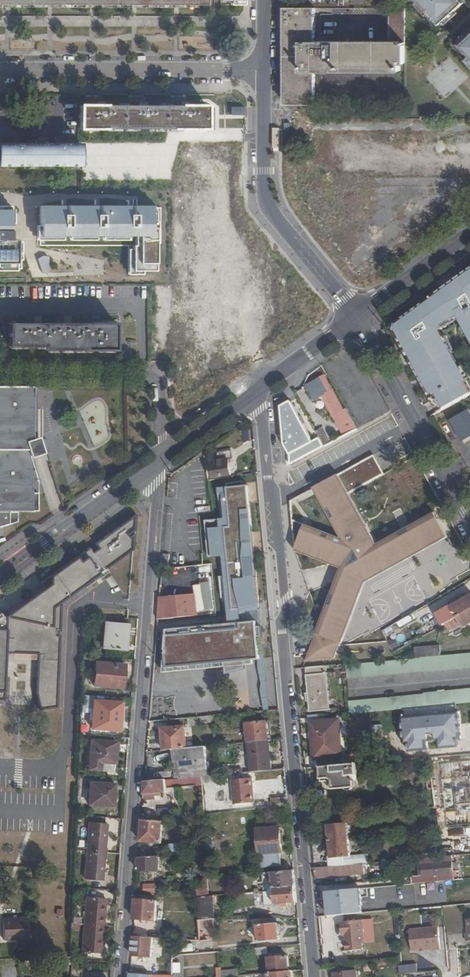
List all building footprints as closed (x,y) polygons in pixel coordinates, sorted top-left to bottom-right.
[(437,28),(465,3),(462,0),(412,0),(437,28)] [(286,8),(285,105),(314,105),(314,70),(400,69),(400,63),(405,63),(405,44),(400,44),(400,40),(388,40),(360,41),(315,41),(315,8),(286,8)] [(405,8),(388,8),(388,40),(400,40),(400,44),(405,44),(405,8)] [(455,48),(469,65),(469,34),(455,48)] [(448,55),(425,77),(445,98),(468,77),(448,55)] [(204,125),(204,104),(76,103),(76,124),(197,125),(204,125)] [(231,115),(244,115),(244,107),(231,106),(231,115)] [(83,168),(83,145),(0,145),(0,167),(83,168)] [(0,204),(0,269),(19,269),(19,238),(13,238),(13,204),(0,204)] [(155,205),(36,204),(36,244),(126,245),(126,274),(155,275),(155,205)] [(397,332),(438,414),(469,398),(469,389),(440,329),(461,317),(469,334),(469,274),(398,326),(397,332)] [(7,324),(7,345),(46,346),(46,349),(115,349),(115,325),(7,324)] [(402,348),(397,351),(403,362),(408,359),(402,348)] [(325,377),(301,390),(309,404),(325,395),(336,416),(338,415),(344,412),(325,377)] [(0,387),(0,527),(4,526),(4,517),(9,515),(9,512),(12,512),(28,512),(28,511),(31,511),(31,505),(32,506),(33,493),(28,493),(28,471),(30,470),(26,456),(46,451),(43,440),(35,442),(35,439),(30,441),(30,427),(39,427),(39,410),(32,410),(32,399),(33,399),(33,387),(0,387)] [(323,447),(317,435),(310,439),(289,399),(283,402),(282,404),(281,409),(285,444),(288,450),(290,455),(290,465),(297,462),(312,454),(323,447)] [(469,436),(469,410),(453,419),(464,439),(469,436)] [(338,415),(348,434),(356,430),(351,422),(346,411),(344,412),(338,415)] [(213,479),(231,477),(229,462),(233,461),(232,452),(221,454),(216,457),(217,463),(211,464),(213,479)] [(341,571),(307,662),(336,661),(364,582),(375,553),(360,525),(364,522),(350,496),(383,476),(374,457),(315,489),(344,539),(293,522),(296,552),(341,571)] [(166,652),(168,669),(261,661),(258,638),(262,638),(247,486),(218,488),(221,519),(205,521),(208,558),(217,557),(222,600),(226,600),(228,621),(168,627),(166,652)] [(4,517),(4,526),(12,523),(12,512),(9,512),(9,515),(4,517)] [(133,513),(48,573),(49,584),(0,613),(0,699),(5,699),(5,653),(38,652),(35,692),(38,708),(58,707),(60,599),(131,549),(133,513)] [(378,547),(364,522),(360,525),(375,553),(364,582),(447,537),(435,516),(378,547)] [(187,596),(160,598),(159,610),(179,609),(181,618),(198,617),(196,599),(187,600),(187,596)] [(469,612),(469,597),(451,607),(453,611),(446,616),(450,623),(469,612)] [(159,610),(158,621),(181,618),(179,609),(159,610)] [(450,623),(454,631),(462,626),(464,629),(469,626),(469,612),(450,623)] [(128,626),(106,625),(104,649),(126,651),(128,626)] [(402,641),(394,625),(383,631),(390,646),(402,641)] [(415,658),(398,661),(347,665),(348,679),(424,672),(424,673),(469,669),(469,654),(415,658)] [(124,665),(95,663),(93,685),(122,688),(124,665)] [(309,669),(307,669),(310,713),(330,711),(326,667),(317,668),(309,669)] [(425,694),(426,695),(349,702),(350,715),(370,713),(403,710),(427,707),(434,706),(457,705),(469,703),(469,690),(425,694)] [(121,701),(94,699),(93,726),(119,728),(121,701)] [(457,705),(403,710),(406,751),(429,749),(429,741),(440,740),(441,748),(460,747),(457,705)] [(317,759),(317,768),(319,768),(342,766),(338,720),(311,723),(312,732),(313,741),(314,759),(317,759)] [(249,742),(267,740),(266,721),(246,722),(247,742),(249,742)] [(163,729),(164,751),(174,750),(180,749),(186,748),(185,727),(163,729)] [(251,772),(271,770),(269,740),(267,740),(249,742),(251,772)] [(116,743),(91,741),(89,769),(114,771),(116,743)] [(206,746),(186,748),(180,749),(182,771),(182,779),(196,777),(195,770),(208,769),(206,746)] [(180,749),(174,750),(176,772),(182,771),(180,749)] [(434,783),(455,780),(451,755),(431,758),(434,783)] [(454,756),(454,769),(465,769),(465,777),(469,777),(469,756),(454,756)] [(342,766),(319,768),(320,777),(328,777),(328,780),(332,780),(333,788),(354,787),(354,775),(358,775),(358,769),(366,769),(366,764),(342,766)] [(182,779),(166,780),(166,788),(202,785),(202,783),(201,777),(196,777),(182,779)] [(252,778),(232,780),(234,805),(254,803),(252,778)] [(152,781),(145,782),(145,795),(144,801),(159,800),(159,793),(167,793),(166,788),(166,780),(152,781)] [(114,785),(91,783),(89,805),(113,806),(114,785)] [(283,807),(288,807),(288,797),(272,798),(272,807),(283,806),(283,807)] [(164,822),(142,820),(141,842),(162,844),(164,822)] [(106,823),(89,822),(84,878),(102,880),(106,823)] [(328,825),(329,842),(350,840),(349,837),(348,824),(328,825)] [(268,833),(267,828),(258,828),(261,854),(262,854),(281,852),(282,852),(280,832),(268,833)] [(329,842),(331,858),(351,857),(350,844),(350,840),(329,842)] [(169,844),(170,855),(171,855),(190,853),(189,843),(169,844)] [(281,852),(262,854),(263,866),(282,864),(281,852)] [(170,855),(140,858),(139,870),(159,870),(159,859),(171,858),(171,855),(170,855)] [(333,867),(355,865),(369,864),(369,855),(351,857),(331,858),(331,867),(333,867)] [(452,856),(441,857),(421,859),(422,876),(411,877),(411,884),(455,880),(452,856)] [(315,876),(315,879),(355,875),(355,865),(333,867),(333,875),(315,876)] [(314,869),(315,876),(333,875),(333,867),(331,867),(314,869)] [(271,873),(273,888),(296,886),(295,871),(271,873)] [(143,892),(156,892),(156,884),(143,884),(143,892)] [(269,905),(298,902),(296,886),(273,888),(274,897),(268,897),(269,905)] [(360,889),(327,892),(330,917),(363,913),(360,889)] [(158,893),(137,895),(135,919),(156,920),(158,893)] [(198,898),(199,920),(208,920),(215,919),(213,896),(206,897),(198,898)] [(107,899),(89,898),(84,950),(103,951),(107,899)] [(28,917),(1,918),(3,939),(29,938),(28,917)] [(209,943),(208,920),(199,920),(199,940),(201,940),(201,944),(209,943)] [(363,920),(345,922),(346,935),(347,951),(364,949),(363,942),(365,942),(363,920)] [(268,924),(258,925),(259,941),(279,939),(278,923),(268,924)] [(437,927),(410,930),(412,951),(432,949),(432,951),(440,951),(437,927)] [(290,945),(302,944),(301,936),(289,937),(290,945)] [(139,937),(134,937),(132,955),(153,957),(154,938),(139,937)] [(270,973),(289,971),(288,957),(269,958),(270,973)] [(221,976),(233,976),(239,976),(238,968),(221,970),(221,976)]
